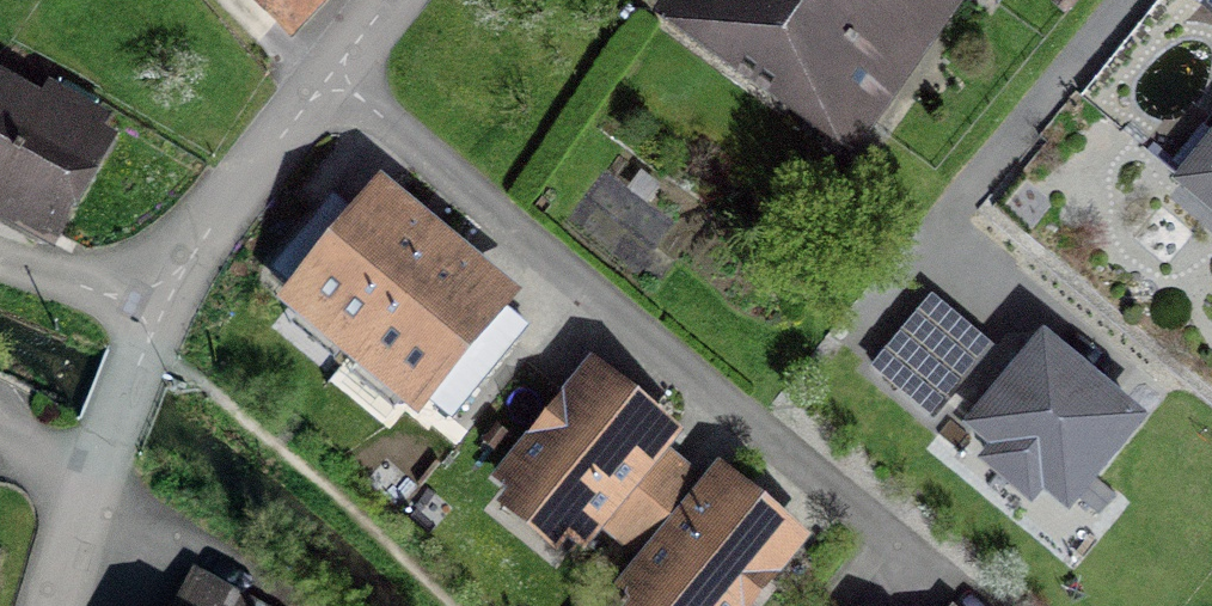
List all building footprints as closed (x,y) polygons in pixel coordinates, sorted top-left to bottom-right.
[(332,0),(232,0),(283,50),(332,0)] [(675,23),(842,141),(943,0),(691,0),(675,23)] [(0,83),(0,230),(44,254),(105,147),(95,141),(103,127),(43,93),(37,103),(0,83)] [(1168,197),(1211,232),(1211,143),(1168,197)] [(459,262),(426,237),(371,193),(290,297),(423,401),(504,298),(459,262)] [(935,301),(877,366),(932,415),(990,350),(935,301)] [(1041,351),(974,430),(1062,504),(1129,424),(1041,351)] [(656,458),(668,445),(654,433),(586,374),(486,490),(568,560),(595,530),(656,458)] [(697,494),(656,458),(595,530),(634,567),(697,494)] [(796,547),(724,485),(713,475),(697,494),(634,567),(610,595),(623,605),(745,605),(796,547)] [(191,581),(178,605),(230,605),(191,581)]
